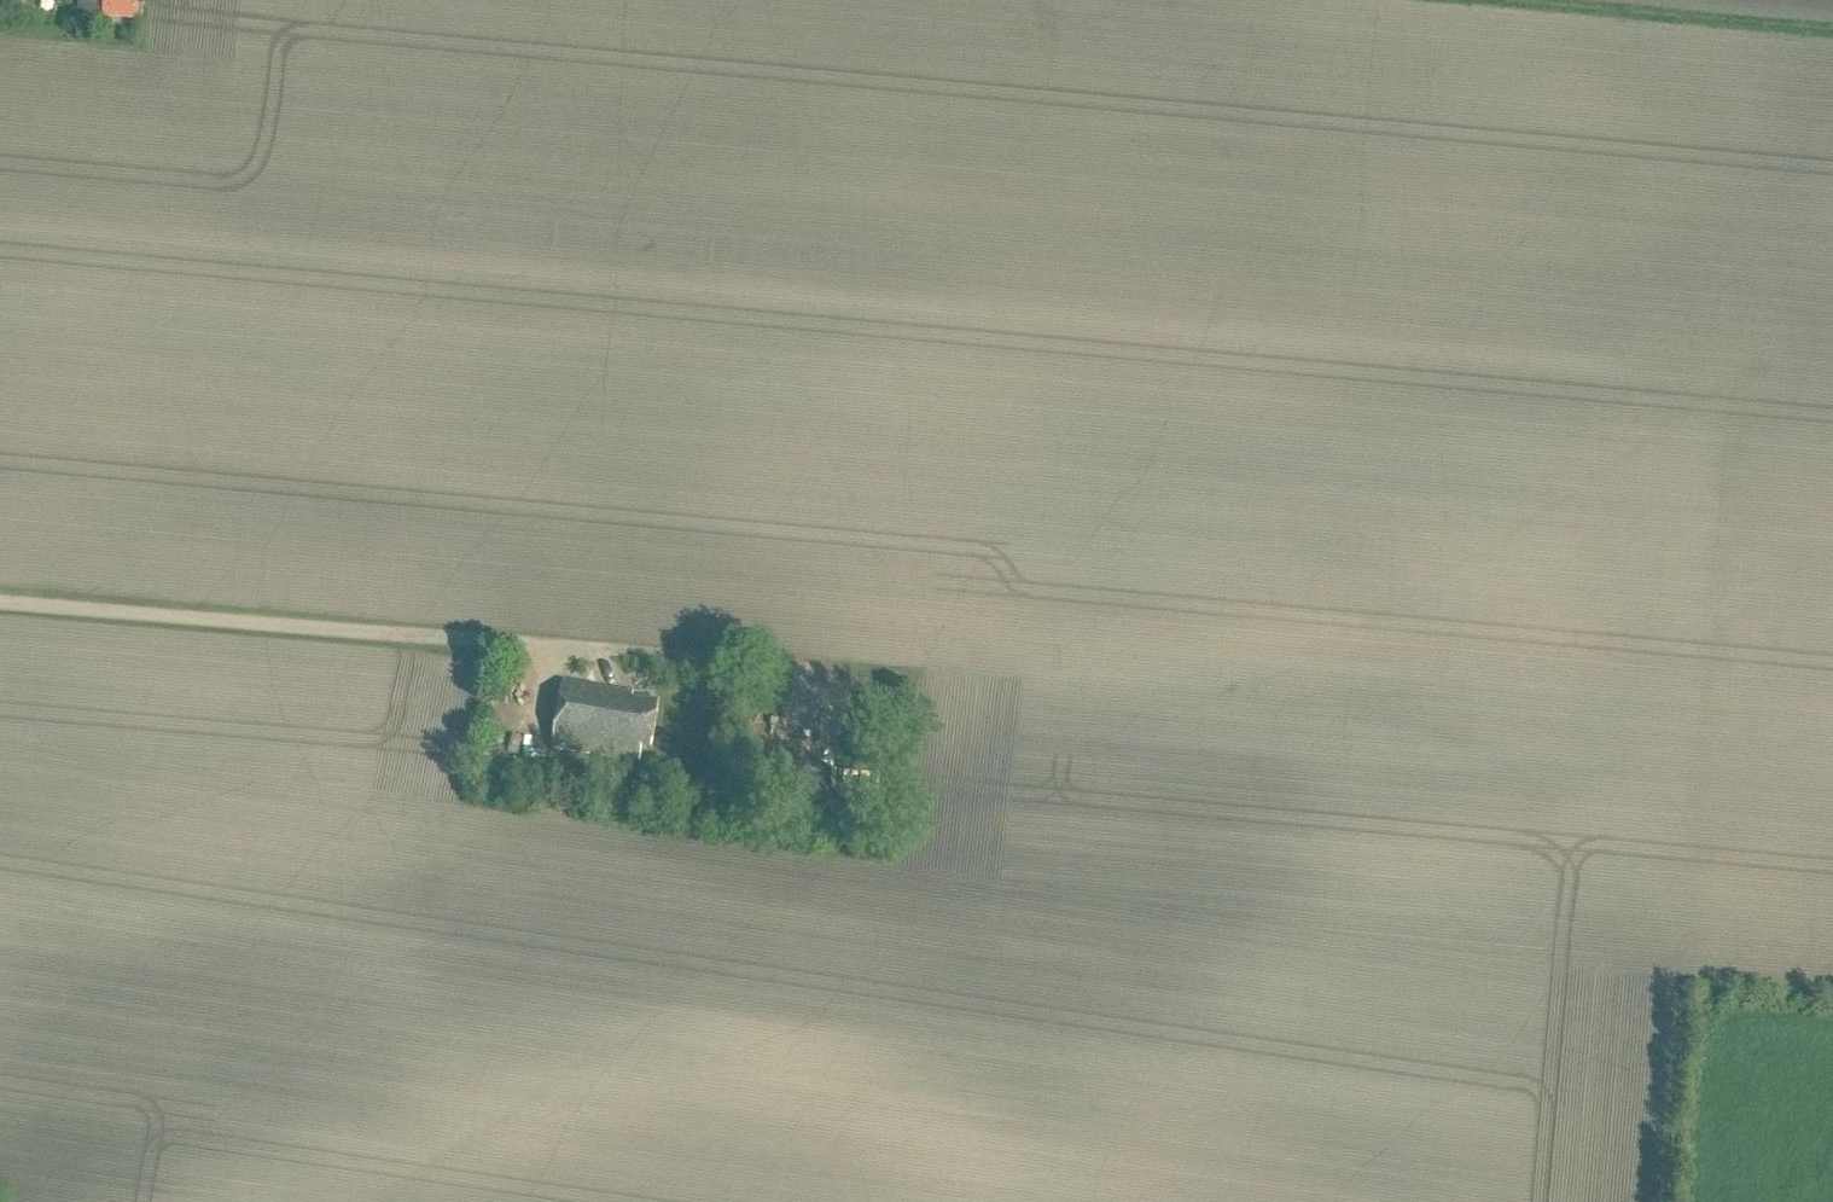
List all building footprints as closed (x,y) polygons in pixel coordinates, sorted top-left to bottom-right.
[(140,28),(142,5),(90,0),(82,0),(80,23),(140,28)] [(551,752),(639,766),(641,753),(651,755),(658,707),(631,703),(631,698),(562,687),(551,752)]
